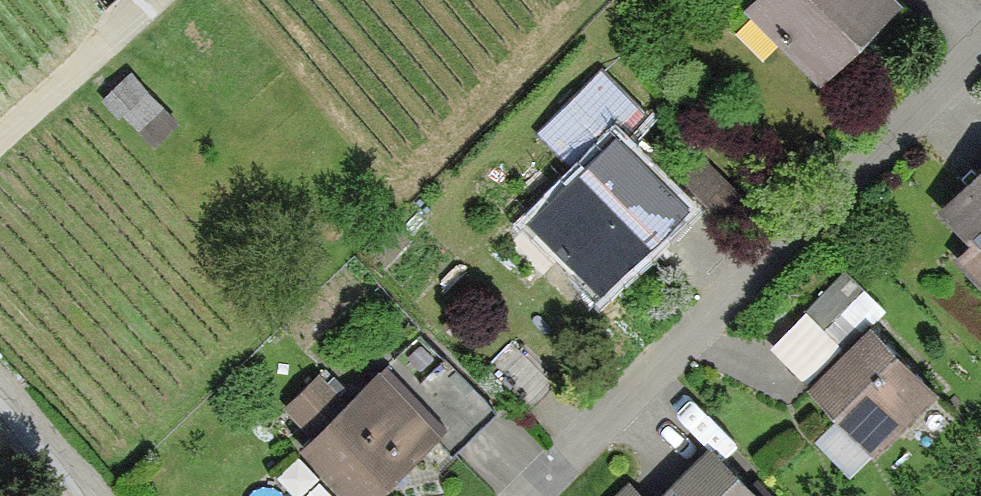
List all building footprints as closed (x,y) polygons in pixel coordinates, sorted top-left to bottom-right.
[(753,5),(822,74),(824,72),(817,65),(882,0),(758,0),(753,5)] [(601,293),(689,204),(622,137),(647,112),(602,68),(536,134),(576,173),(528,222),(601,293)] [(162,106),(132,74),(109,96),(138,127),(162,106)] [(744,201),(702,160),(683,179),(725,220),(744,201)] [(947,209),(980,243),(980,176),(947,209)] [(865,289),(845,270),(805,310),(826,330),(865,289)] [(874,450),(935,391),(871,327),(811,387),(839,415),(826,427),(828,429),(840,416),(874,450)] [(452,452),(494,411),(419,333),(303,445),(352,495),(373,495),(437,435),(452,452)] [(553,385),(511,342),(487,366),(530,409),(553,385)] [(336,395),(318,377),(289,406),(306,424),(336,395)] [(757,480),(748,488),(712,452),(668,495),(772,495),(757,480)]
